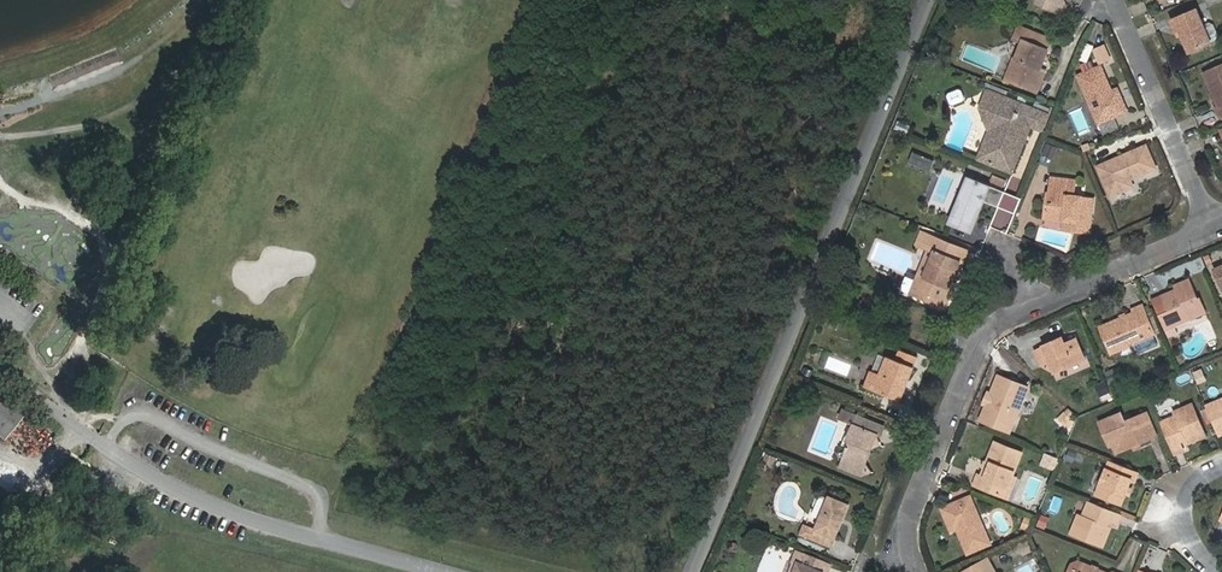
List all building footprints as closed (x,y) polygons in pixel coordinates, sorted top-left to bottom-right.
[(1037,4),(1062,15),(1065,7),(1061,0),(1062,0),(1039,0),(1037,4)] [(1179,28),(1181,34),(1189,52),(1211,42),(1197,9),(1171,19),(1175,30),(1179,28)] [(1040,50),(1045,39),(1018,28),(1012,40),(1022,45),(1015,62),(1012,61),(1003,82),(1035,95),(1044,73),(1036,71),(1044,52),(1040,50)] [(1049,41),(1045,39),(1040,50),(1044,52),(1049,41)] [(1106,51),(1096,55),(1100,66),(1111,61),(1106,51)] [(1092,61),(1081,66),(1083,73),(1094,68),(1092,61)] [(1213,93),(1215,99),(1219,106),(1215,108),(1219,117),(1221,116),(1221,65),(1204,73),(1213,93)] [(1083,73),(1078,75),(1098,123),(1126,111),(1117,89),(1112,91),(1109,92),(1106,86),(1109,85),(1101,66),(1094,68),(1083,73)] [(1005,93),(988,87),(987,90),(1003,97),(1005,93)] [(945,93),(950,105),(965,99),(960,88),(945,93)] [(1003,97),(987,90),(979,108),(989,132),(978,159),(1011,173),(1023,143),(1018,141),(1021,133),(1027,135),(1030,126),(1041,131),(1048,115),(1003,97)] [(894,129),(907,133),(910,125),(897,121),(894,129)] [(1023,143),(1027,135),(1021,133),(1018,141),(1023,143)] [(1044,143),(1041,156),(1054,159),(1057,146),(1044,143)] [(1087,144),(1081,147),(1084,153),(1090,150),(1087,144)] [(1133,173),(1135,176),(1155,167),(1146,145),(1098,166),(1110,195),(1133,186),(1129,178),(1128,175),(1133,173)] [(933,160),(911,152),(908,161),(929,170),(933,160)] [(1005,180),(993,175),(990,181),(1003,187),(1005,180)] [(1053,205),(1048,204),(1046,217),(1064,220),(1070,221),(1068,230),(1089,233),(1093,200),(1082,198),(1082,196),(1074,195),(1076,180),(1053,177),(1051,193),(1054,194),(1053,205)] [(997,207),(1004,192),(967,178),(958,199),(961,200),(951,225),(968,232),(978,207),(981,208),(984,201),(997,207)] [(961,200),(958,199),(948,224),(951,225),(961,200)] [(981,208),(978,207),(968,232),(971,233),(981,208)] [(920,247),(927,249),(934,252),(918,289),(929,294),(928,297),(943,302),(958,262),(962,264),(967,252),(925,234),(920,247)] [(934,252),(927,249),(910,293),(944,307),(955,280),(962,264),(958,262),(943,302),(928,297),(929,294),(918,289),(934,252)] [(1169,308),(1164,297),(1153,301),(1160,316),(1166,329),(1206,312),(1201,298),(1199,299),(1190,280),(1176,287),(1178,291),(1181,298),(1174,301),(1176,305),(1169,308)] [(1178,291),(1164,297),(1169,308),(1176,305),(1174,301),(1181,298),(1178,291)] [(1127,317),(1120,320),(1101,328),(1112,354),(1154,335),(1142,306),(1133,310),(1134,314),(1127,317)] [(1062,338),(1054,341),(1057,348),(1066,344),(1062,338)] [(1057,348),(1054,341),(1035,350),(1042,367),(1050,363),(1055,372),(1084,360),(1076,340),(1066,344),(1057,348)] [(917,358),(901,352),(897,361),(887,357),(880,374),(871,371),(865,387),(900,401),(905,389),(901,387),(905,378),(909,380),(917,358)] [(1193,371),(1198,384),(1207,381),(1202,368),(1193,371)] [(999,376),(991,393),(992,397),(994,401),(990,403),(987,405),(981,421),(1006,430),(1013,411),(1017,413),(1027,388),(999,376)] [(1106,381),(1095,385),(1099,394),(1109,391),(1106,381)] [(992,397),(991,393),(989,393),(984,404),(987,405),(990,403),(994,401),(992,397)] [(4,439),(24,414),(0,396),(0,436),(4,439)] [(1205,406),(1218,435),(1221,434),(1221,400),(1205,406)] [(1176,416),(1160,423),(1173,454),(1182,451),(1178,442),(1185,439),(1187,443),(1198,439),(1205,436),(1191,405),(1175,412),(1176,416)] [(1009,432),(1017,413),(1013,411),(1006,430),(1009,432)] [(845,413),(842,412),(839,420),(853,425),(857,417),(854,416),(845,413)] [(1133,445),(1138,443),(1155,435),(1146,413),(1124,422),(1120,413),(1100,422),(1110,445),(1112,445),(1120,442),(1124,449),(1133,445)] [(859,463),(865,465),(870,450),(876,436),(879,438),(883,427),(857,417),(853,425),(852,430),(847,441),(851,443),(848,448),(845,447),(843,453),(837,453),(840,458),(842,459),(841,462),(857,468),(859,463)] [(841,446),(845,447),(848,448),(851,443),(847,441),(852,430),(848,429),(841,446)] [(1003,497),(1011,477),(1021,453),(995,442),(987,463),(981,478),(977,476),(974,485),(1003,497)] [(1115,453),(1124,449),(1120,442),(1112,445),(1115,453)] [(1045,466),(1056,469),(1059,458),(1048,455),(1045,466)] [(1137,472),(1109,461),(1096,494),(1121,503),(1126,489),(1130,480),(1134,481),(1137,472)] [(866,472),(865,465),(859,463),(857,468),(841,462),(839,468),(859,476),(866,472)] [(1016,479),(1011,477),(1003,497),(1008,498),(1016,479)] [(829,495),(812,538),(832,546),(849,504),(829,495)] [(962,532),(958,533),(967,554),(990,545),(970,498),(968,497),(941,510),(951,531),(956,529),(959,527),(962,532)] [(1102,545),(1109,527),(1105,526),(1108,519),(1116,522),(1120,513),(1088,500),(1082,515),(1078,514),(1071,532),(1102,545)] [(1045,528),(1049,517),(1041,515),(1038,526),(1045,528)] [(792,563),(795,564),(797,565),(802,554),(797,553),(792,563)] [(792,571),(829,571),(831,567),(802,554),(797,565),(795,564),(792,571)] [(988,559),(963,571),(995,571),(988,559)]
